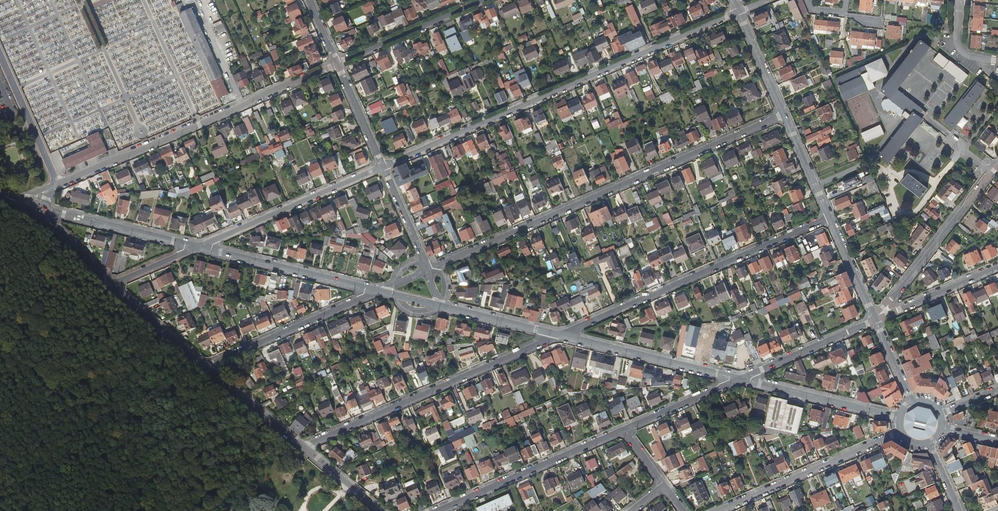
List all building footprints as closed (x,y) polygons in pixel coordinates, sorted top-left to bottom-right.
[(417,12),(428,7),(425,1),(425,0),(414,0),(412,1),(413,3),(417,12)] [(429,10),(441,5),(439,0),(427,0),(425,1),(428,7),(429,10)] [(520,2),(524,13),(533,9),(529,0),(524,0),(520,2)] [(576,0),(559,0),(555,2),(558,10),(577,2),(576,0)] [(640,4),(644,14),(658,9),(654,0),(650,0),(640,4)] [(699,2),(700,5),(705,15),(709,13),(706,6),(713,3),(715,2),(715,0),(704,0),(699,2)] [(795,1),(802,18),(808,15),(802,0),(794,0),(795,1)] [(860,11),(871,12),(872,10),(873,3),(873,0),(871,0),(861,0),(860,11)] [(931,5),(931,9),(940,10),(940,7),(943,7),(944,0),(932,0),(931,5)] [(794,16),(797,22),(803,19),(802,18),(795,1),(788,4),(792,10),(793,10),(795,15),(794,16)] [(342,11),(338,2),(329,6),(333,15),(342,11)] [(365,4),(362,6),(364,13),(374,9),(371,2),(365,4)] [(520,13),(515,3),(502,9),(503,10),(506,17),(506,18),(520,13)] [(296,20),(302,17),(296,4),(287,8),(292,18),(285,21),(287,24),(292,22),(296,20)] [(661,7),(662,10),(663,13),(669,10),(667,4),(661,7)] [(408,5),(405,6),(407,11),(405,12),(409,21),(418,17),(412,5),(408,6),(408,5)] [(552,19),(556,17),(551,5),(547,7),(552,19)] [(693,20),(705,15),(700,5),(696,7),(689,10),(693,20)] [(634,25),(640,22),(633,6),(626,9),(634,25)] [(974,18),(983,19),(984,8),(975,7),(974,18)] [(185,11),(184,8),(178,11),(180,13),(200,58),(200,59),(210,81),(221,76),(222,76),(191,8),(185,11)] [(489,19),(488,19),(491,25),(499,21),(494,8),(486,12),(489,19)] [(396,21),(398,25),(404,22),(405,25),(408,23),(407,21),(405,22),(403,18),(401,13),(394,16),(396,21)] [(488,19),(487,16),(484,18),(482,13),(474,17),(476,21),(479,20),(481,24),(483,29),(487,27),(491,25),(488,19)] [(771,21),(768,13),(755,19),(758,27),(771,21)] [(379,19),(380,22),(382,27),(390,24),(394,22),(390,14),(379,19)] [(682,14),(675,17),(679,26),(686,23),(682,14)] [(927,19),(927,23),(936,24),(937,20),(933,19),(933,15),(928,15),(927,19)] [(343,17),(333,22),(334,23),(332,23),(333,26),(335,26),(338,31),(342,30),(343,31),(348,29),(343,17)] [(679,26),(675,17),(668,20),(672,29),(679,26)] [(470,18),(460,23),(463,31),(469,29),(468,25),(473,23),(470,18)] [(982,32),(983,19),(974,18),(973,31),(982,32)] [(294,27),(297,34),(300,33),(308,30),(308,29),(306,25),(305,25),(301,19),(296,21),(298,25),(294,27)] [(214,23),(219,34),(227,30),(222,20),(214,23)] [(825,31),(827,22),(815,20),(815,23),(813,23),(813,27),(814,28),(814,30),(825,31)] [(655,37),(671,30),(667,21),(651,28),(655,37)] [(371,35),(383,29),(382,27),(380,22),(378,23),(372,25),(370,27),(368,27),(371,35)] [(839,24),(827,22),(825,31),(839,32),(839,24)] [(604,33),(606,37),(607,40),(617,36),(612,24),(608,27),(610,31),(604,33)] [(888,39),(900,41),(902,29),(890,27),(888,39)] [(455,37),(451,29),(447,31),(448,32),(444,34),(447,39),(445,40),(451,52),(460,48),(459,46),(455,37)] [(305,49),(315,45),(312,38),(317,36),(316,32),(300,39),(301,40),(296,43),(300,52),(305,49)] [(633,36),(639,49),(647,46),(641,32),(633,36)] [(790,47),(783,32),(774,35),(778,44),(776,45),(780,51),(790,47)] [(438,33),(434,34),(436,38),(434,39),(439,50),(445,48),(438,33)] [(623,50),(626,55),(639,49),(633,36),(631,33),(620,38),(619,36),(617,37),(618,38),(613,41),(614,44),(612,45),(615,54),(623,50)] [(715,35),(708,38),(712,47),(726,41),(723,33),(716,36),(715,35)] [(854,45),(862,46),(863,34),(852,33),(851,44),(854,45)] [(863,34),(862,46),(874,47),(875,47),(876,36),(863,34)] [(540,42),(540,44),(547,41),(545,35),(538,38),(540,42)] [(819,42),(817,38),(815,35),(811,37),(812,40),(813,43),(815,47),(819,45),(819,42)] [(986,45),(986,38),(972,36),(971,48),(980,49),(981,44),(986,45)] [(594,42),(599,53),(604,50),(603,48),(609,45),(607,40),(606,37),(594,42)] [(344,41),(340,42),(343,48),(347,46),(347,45),(353,43),(351,38),(347,39),(344,41)] [(527,48),(540,42),(538,38),(532,41),(529,42),(525,44),(527,48)] [(503,53),(515,48),(513,44),(511,40),(509,41),(511,45),(501,49),(502,51),(503,53)] [(929,49),(921,41),(881,92),(889,98),(887,101),(886,100),(884,100),(884,102),(882,102),(882,105),(881,106),(884,108),(884,110),(886,110),(886,111),(888,111),(888,112),(890,110),(891,111),(892,110),(898,115),(899,114),(901,116),(905,111),(911,116),(878,157),(888,164),(922,120),(921,119),(926,114),(921,111),(921,107),(918,108),(913,104),(913,100),(909,101),(904,97),(904,93),(901,94),(897,91),(929,49)] [(421,43),(417,44),(420,51),(423,57),(428,54),(428,52),(430,51),(428,48),(426,43),(422,45),(421,43)] [(420,51),(417,44),(413,46),(415,49),(410,50),(410,49),(407,50),(409,56),(411,60),(414,59),(414,58),(412,54),(419,52),(420,51)] [(320,58),(315,45),(305,49),(307,52),(306,52),(307,55),(308,54),(312,63),(318,61),(319,60),(320,58)] [(735,45),(728,48),(730,52),(733,58),(740,55),(735,45)] [(534,46),(524,51),(528,60),(539,56),(534,46)] [(405,47),(393,53),(397,61),(405,58),(409,56),(407,50),(405,47)] [(696,56),(692,48),(688,49),(689,51),(687,51),(684,52),(689,62),(697,59),(696,56)] [(377,58),(388,53),(386,49),(375,54),(377,58)] [(717,49),(712,51),(715,59),(720,68),(726,66),(724,62),(722,62),(717,49)] [(589,50),(586,51),(592,64),(601,60),(597,51),(590,54),(589,50)] [(711,50),(707,52),(701,54),(700,50),(696,52),(697,56),(696,56),(697,59),(700,66),(711,61),(715,59),(712,51),(711,50)] [(257,53),(257,52),(251,55),(254,61),(259,59),(259,57),(257,53)] [(669,54),(675,67),(685,63),(683,58),(682,58),(680,53),(675,55),(674,52),(669,54)] [(843,65),(844,53),(832,52),(831,63),(833,64),(840,65),(843,65)] [(506,59),(503,53),(497,56),(500,62),(506,59)] [(574,58),(578,68),(582,66),(582,65),(589,61),(585,53),(574,58)] [(387,55),(378,59),(380,64),(383,71),(392,67),(389,60),(387,55)] [(673,66),(669,56),(659,61),(663,70),(673,66)] [(782,56),(773,60),(777,69),(786,65),(782,56)] [(271,58),(262,62),(268,75),(276,71),(271,58)] [(493,60),(492,58),(480,63),(481,66),(482,67),(492,63),(492,64),(494,63),(493,60)] [(886,77),(888,73),(882,59),(835,80),(844,102),(846,101),(867,91),(874,88),(873,83),(886,77)] [(656,60),(648,64),(653,75),(661,71),(656,60)] [(446,78),(450,77),(443,61),(439,62),(446,78)] [(561,64),(560,63),(552,66),(555,73),(559,71),(561,75),(571,71),(567,62),(561,64)] [(950,62),(944,69),(963,84),(968,76),(950,62)] [(308,70),(310,69),(307,63),(306,63),(301,66),(303,72),(308,70)] [(645,65),(635,69),(637,74),(639,74),(641,73),(648,70),(645,65)] [(743,65),(732,70),(737,80),(742,78),(743,80),(749,78),(749,77),(746,69),(745,69),(743,65)] [(286,80),(303,72),(301,66),(283,73),(286,80)] [(363,66),(352,70),(356,80),(368,75),(363,66)] [(471,72),(469,68),(459,73),(457,73),(458,76),(460,81),(462,80),(465,85),(473,82),(469,74),(466,75),(466,74),(471,72)] [(795,76),(791,68),(780,72),(784,81),(795,76)] [(480,69),(472,73),(475,81),(484,77),(480,69)] [(256,74),(254,74),(258,83),(267,78),(264,70),(260,72),(259,70),(255,72),(256,74)] [(718,74),(716,70),(715,71),(704,75),(706,79),(718,74)] [(244,72),(233,77),(237,85),(239,85),(241,89),(250,85),(244,72)] [(640,83),(638,79),(637,80),(634,72),(631,73),(631,72),(628,73),(628,74),(625,75),(629,84),(630,87),(640,83)] [(210,81),(217,97),(227,92),(221,76),(210,81)] [(805,77),(792,83),(796,92),(809,87),(805,77)] [(323,87),(326,93),(334,89),(329,78),(318,83),(321,88),(323,87)] [(370,78),(361,82),(366,94),(376,90),(370,78)] [(447,81),(446,79),(442,80),(447,92),(451,90),(449,84),(447,81)] [(451,90),(454,96),(465,91),(463,86),(461,86),(458,80),(449,84),(451,90)] [(629,89),(625,80),(620,82),(621,83),(612,87),(617,97),(630,91),(629,89)] [(517,85),(522,95),(530,91),(526,81),(517,85)] [(699,81),(694,83),(698,91),(702,89),(699,81)] [(825,91),(833,87),(830,81),(822,84),(825,91)] [(977,82),(944,123),(953,131),(986,89),(977,82)] [(400,96),(401,98),(412,93),(409,87),(408,85),(405,86),(404,84),(403,85),(405,90),(408,88),(409,93),(400,96)] [(605,84),(596,88),(600,98),(610,94),(605,84)] [(403,85),(397,88),(400,96),(409,93),(408,88),(405,90),(403,85)] [(515,98),(522,95),(517,85),(511,88),(515,98)] [(750,102),(760,98),(758,94),(757,94),(753,85),(746,88),(746,90),(743,91),(745,96),(748,94),(750,97),(748,98),(750,102)] [(414,92),(412,93),(414,98),(417,105),(420,103),(416,94),(424,91),(423,88),(415,92),(414,92)] [(494,95),(498,104),(508,100),(504,91),(503,92),(495,95),(494,95)] [(302,92),(292,97),(296,107),(301,105),(306,102),(302,92)] [(663,105),(674,100),(672,96),(671,92),(659,97),(660,99),(663,105)] [(414,98),(412,93),(401,98),(397,100),(400,107),(409,103),(411,107),(417,105),(414,98)] [(598,105),(593,94),(587,96),(588,99),(582,101),(586,110),(598,105)] [(338,95),(330,99),(333,107),(342,104),(338,95)] [(817,108),(813,99),(811,100),(810,98),(803,101),(805,107),(803,108),(806,113),(817,108)] [(583,110),(578,99),(574,101),(567,104),(570,110),(572,115),(583,110)] [(690,104),(694,113),(695,117),(697,120),(698,123),(698,124),(705,121),(709,131),(708,132),(711,137),(717,135),(707,112),(705,108),(701,99),(690,104)] [(294,109),(290,100),(280,105),(284,114),(285,116),(289,114),(288,112),(294,109)] [(572,115),(570,110),(569,110),(564,100),(561,101),(561,103),(556,105),(562,119),(562,120),(563,120),(572,116),(572,115)] [(368,107),(370,111),(378,108),(381,107),(382,106),(380,102),(368,107)] [(471,105),(475,113),(481,111),(477,103),(471,105)] [(817,110),(819,114),(823,123),(832,119),(831,117),(834,116),(830,105),(817,110)] [(345,119),(341,110),(331,115),(335,123),(345,119)] [(457,110),(448,114),(452,122),(453,124),(453,125),(462,121),(457,110)] [(545,118),(542,110),(533,114),(538,125),(542,124),(540,120),(545,118)] [(731,126),(743,121),(738,111),(738,110),(729,115),(726,116),(731,126)] [(624,124),(619,113),(614,115),(618,122),(611,125),(609,120),(605,122),(609,130),(618,127),(624,124)] [(437,120),(440,127),(452,122),(448,114),(437,120)] [(574,120),(572,116),(563,120),(565,124),(574,120)] [(245,117),(242,119),(248,133),(251,131),(246,119),(245,117)] [(437,120),(436,118),(429,122),(432,130),(440,127),(437,120)] [(726,134),(730,132),(723,118),(713,122),(717,131),(724,128),(726,134)] [(392,119),(382,123),(387,134),(397,130),(392,119)] [(598,119),(592,121),(595,129),(600,127),(598,119)] [(428,131),(423,120),(413,124),(418,135),(428,131)] [(519,120),(511,124),(516,134),(528,128),(525,120),(520,123),(520,122),(519,120)] [(708,132),(709,131),(705,121),(698,124),(699,125),(704,123),(708,132)] [(937,137),(940,131),(923,122),(920,127),(937,137)] [(685,133),(690,144),(705,138),(700,128),(699,125),(698,124),(698,123),(691,127),(692,130),(685,133)] [(226,130),(227,133),(231,131),(228,124),(219,128),(220,131),(221,132),(222,132),(226,130)] [(880,124),(860,132),(864,142),(884,133),(880,124)] [(243,125),(235,128),(238,136),(246,133),(243,125)] [(333,141),(342,137),(338,125),(327,130),(333,141)] [(514,139),(508,125),(499,129),(505,143),(514,139)] [(313,136),(316,135),(314,131),(313,132),(312,129),(310,126),(304,129),(305,132),(310,130),(312,135),(313,136)] [(405,130),(410,143),(414,141),(409,128),(405,130)] [(832,132),(830,128),(806,138),(808,143),(819,138),(820,140),(818,141),(820,146),(831,142),(828,136),(827,137),(826,135),(832,132)] [(988,145),(995,136),(993,134),(987,129),(980,139),(981,140),(988,145)] [(687,139),(684,130),(677,134),(680,139),(685,137),(686,140),(687,139)] [(287,131),(279,134),(282,142),(290,138),(287,131)] [(92,148),(63,160),(67,170),(108,153),(99,133),(88,139),(92,148)] [(542,142),(539,133),(534,135),(538,144),(542,142)] [(403,134),(392,139),(397,148),(403,146),(403,144),(406,143),(403,134)] [(771,137),(770,136),(761,140),(765,149),(781,143),(778,134),(771,137)] [(229,152),(221,135),(215,138),(219,147),(211,151),(215,159),(229,152)] [(490,146),(485,135),(476,139),(481,151),(486,149),(487,151),(491,150),(490,147),(490,146)] [(353,136),(341,141),(345,151),(357,146),(353,136)] [(675,146),(676,150),(690,144),(687,139),(686,140),(685,137),(680,139),(681,142),(678,143),(678,142),(677,142),(674,144),(675,146)] [(269,147),(272,154),(283,149),(282,145),(278,138),(275,139),(278,145),(274,146),(273,145),(269,147)] [(567,142),(559,146),(561,150),(571,146),(568,138),(565,139),(567,142)] [(193,139),(184,144),(186,148),(188,153),(195,150),(196,146),(193,139)] [(626,144),(630,155),(642,150),(637,139),(626,144)] [(675,146),(674,144),(672,141),(672,139),(659,145),(663,154),(671,150),(671,148),(675,146)] [(472,141),(463,145),(467,153),(465,153),(465,154),(467,158),(472,156),(472,157),(478,154),(472,141)] [(749,143),(737,149),(741,159),(743,159),(741,155),(752,150),(749,143)] [(974,146),(983,153),(986,149),(978,144),(977,143),(974,146)] [(465,153),(461,145),(453,149),(455,153),(454,153),(456,158),(465,154),(465,153)] [(555,154),(560,151),(558,146),(546,151),(549,156),(555,154)] [(644,154),(647,161),(650,160),(650,159),(658,155),(654,146),(645,149),(646,153),(644,154)] [(261,159),(266,157),(272,154),(269,147),(262,150),(260,147),(256,148),(260,159),(261,159)] [(819,151),(824,163),(833,159),(828,147),(819,151)] [(190,159),(185,149),(181,151),(181,152),(174,155),(178,164),(190,159)] [(259,160),(260,159),(255,149),(251,151),(252,153),(254,153),(255,156),(246,160),(248,164),(259,160)] [(367,162),(361,149),(354,152),(356,156),(355,157),(358,162),(360,161),(362,164),(367,162)] [(786,162),(787,162),(786,158),(782,149),(773,153),(778,166),(779,165),(786,162)] [(171,155),(168,150),(165,151),(165,150),(160,153),(163,159),(171,155)] [(283,150),(277,153),(279,159),(285,156),(283,150)] [(858,158),(854,150),(847,154),(850,160),(848,160),(849,162),(851,161),(851,162),(858,158)] [(618,158),(625,173),(630,171),(623,156),(623,151),(619,151),(617,151),(616,152),(616,154),(618,158)] [(520,166),(524,164),(523,161),(519,152),(515,154),(520,166)] [(734,152),(723,157),(728,169),(739,164),(734,152)] [(507,171),(509,170),(512,169),(506,153),(499,156),(497,157),(500,164),(502,169),(505,168),(506,169),(507,171)] [(164,165),(163,161),(162,162),(159,154),(149,158),(153,166),(160,163),(161,166),(164,165)] [(292,154),(287,156),(290,165),(292,165),(295,163),(292,154)] [(620,175),(625,173),(618,158),(616,154),(611,156),(620,175)] [(448,176),(439,155),(430,159),(429,159),(431,163),(438,181),(448,176)] [(565,165),(561,156),(551,160),(555,169),(559,167),(560,170),(563,168),(562,166),(565,165)] [(334,169),(338,167),(336,163),(335,160),(334,157),(321,162),(326,172),(330,169),(333,168),(334,169)] [(524,164),(526,167),(532,164),(530,158),(523,161),(524,164)] [(712,158),(701,163),(707,177),(718,172),(712,158)] [(718,172),(707,177),(708,179),(721,174),(714,158),(712,158),(718,172)] [(150,169),(149,167),(145,160),(132,165),(135,172),(135,173),(137,172),(138,176),(142,174),(141,170),(147,168),(148,169),(147,169),(148,173),(151,172),(150,169)] [(341,161),(336,163),(338,167),(340,172),(345,170),(341,161)] [(786,162),(779,165),(784,176),(796,171),(794,166),(795,165),(793,162),(787,165),(786,162)] [(314,178),(323,175),(318,164),(309,168),(314,178)] [(392,174),(398,188),(403,186),(410,183),(429,174),(425,165),(410,172),(406,164),(394,169),(392,174)] [(689,169),(682,172),(688,185),(695,181),(689,169)] [(128,170),(115,175),(119,184),(132,179),(128,170)] [(589,181),(584,170),(574,175),(579,186),(589,181)] [(598,170),(590,174),(592,180),(595,179),(596,183),(597,185),(600,184),(610,179),(606,170),(599,173),(598,170)] [(108,171),(105,172),(101,174),(104,182),(109,180),(110,183),(113,182),(108,171)] [(501,171),(489,176),(491,181),(493,181),(503,176),(501,172),(501,171)] [(517,177),(514,171),(511,173),(506,175),(509,181),(517,177)] [(300,186),(311,181),(308,173),(296,178),(300,186)] [(214,174),(211,175),(199,180),(201,185),(213,180),(216,179),(214,174)] [(920,183),(920,182),(919,181),(918,182),(908,174),(902,183),(920,197),(926,189),(920,183)] [(533,187),(540,184),(537,175),(530,178),(533,187)] [(493,181),(491,181),(494,187),(505,182),(503,176),(493,181)] [(684,186),(680,176),(671,180),(676,190),(684,186)] [(856,177),(843,182),(847,191),(853,189),(852,187),(859,184),(856,177)] [(761,184),(758,178),(752,181),(755,187),(761,184)] [(559,193),(564,191),(559,179),(546,185),(550,194),(558,191),(559,193)] [(772,184),(776,194),(782,191),(788,189),(784,179),(776,183),(775,182),(772,184)] [(450,186),(452,185),(450,181),(450,180),(435,187),(437,191),(449,186),(450,186)] [(953,191),(957,194),(961,188),(951,180),(938,197),(944,202),(953,191)] [(494,187),(491,181),(480,186),(484,195),(485,198),(497,193),(494,187)] [(672,191),(668,181),(656,186),(658,190),(661,196),(672,191)] [(871,192),(878,189),(875,182),(868,185),(871,192)] [(410,183),(403,186),(410,203),(420,199),(415,189),(413,189),(410,183)] [(710,183),(698,188),(702,197),(714,191),(710,183)] [(108,184),(100,188),(104,196),(106,195),(111,204),(115,201),(116,198),(117,198),(118,194),(116,191),(116,190),(113,192),(108,184)] [(275,184),(263,190),(268,201),(280,196),(275,184)] [(203,188),(201,185),(189,190),(190,191),(191,193),(203,188)] [(377,185),(365,191),(369,201),(381,195),(377,185)] [(800,188),(791,192),(795,202),(793,203),(794,204),(795,206),(802,203),(803,202),(802,199),(804,198),(800,188)] [(994,188),(988,196),(997,204),(997,203),(997,192),(994,188)] [(167,196),(176,199),(176,198),(177,195),(175,189),(168,193),(167,196)] [(253,206),(265,201),(259,189),(247,194),(248,196),(252,205),(253,206)] [(658,190),(647,196),(651,207),(663,202),(661,196),(658,190)] [(735,191),(734,190),(729,193),(730,197),(727,198),(728,201),(732,199),(737,197),(736,194),(735,191)] [(958,195),(957,194),(953,191),(944,202),(949,206),(958,195)] [(636,192),(632,194),(637,205),(641,203),(636,192)] [(91,196),(74,193),(72,201),(89,205),(91,196)] [(348,201),(345,195),(334,200),(337,207),(348,202),(348,201)] [(241,210),(252,205),(248,196),(237,201),(238,205),(241,210)] [(441,208),(432,212),(426,215),(422,217),(424,222),(425,224),(429,222),(430,222),(438,218),(442,216),(447,214),(451,213),(449,208),(460,203),(457,196),(455,197),(452,199),(446,201),(448,205),(441,208)] [(543,196),(532,201),(536,210),(546,205),(543,196)] [(214,213),(226,208),(221,197),(209,202),(214,213)] [(425,197),(420,199),(420,200),(411,203),(415,212),(429,206),(425,197)] [(839,211),(851,205),(847,198),(842,200),(842,199),(835,202),(836,206),(839,211)] [(938,204),(939,202),(934,198),(931,202),(932,203),(925,212),(936,220),(939,216),(935,212),(933,211),(938,204)] [(129,201),(120,199),(117,212),(127,214),(129,201)] [(348,201),(348,202),(356,221),(359,220),(356,216),(355,214),(356,214),(358,214),(357,217),(360,218),(361,218),(362,215),(368,217),(369,213),(357,210),(353,199),(348,201)] [(986,215),(994,204),(987,199),(978,209),(986,215)] [(330,202),(326,204),(327,206),(320,209),(319,210),(322,217),(323,220),(325,220),(335,215),(330,202)] [(854,214),(856,220),(860,218),(866,215),(864,211),(865,210),(862,202),(852,206),(855,210),(856,213),(854,214)] [(462,208),(460,203),(449,208),(451,213),(462,208)] [(806,212),(802,203),(795,206),(792,207),(795,214),(799,212),(800,215),(806,212)] [(232,219),(243,214),(241,210),(238,205),(228,210),(232,219)] [(887,225),(893,222),(885,205),(869,212),(871,217),(880,213),(882,217),(884,219),(887,225)] [(504,211),(508,218),(509,218),(511,223),(520,219),(514,206),(504,211)] [(528,207),(520,210),(523,216),(530,212),(528,207)] [(599,211),(604,223),(612,219),(607,207),(599,211)] [(638,207),(626,212),(629,218),(632,224),(643,219),(640,211),(638,207)] [(319,210),(318,208),(310,211),(313,221),(322,217),(319,210)] [(621,211),(613,214),(617,223),(627,219),(629,218),(626,212),(624,208),(620,209),(621,211)] [(160,210),(158,219),(158,220),(157,220),(156,224),(163,226),(163,225),(164,225),(165,223),(166,223),(168,224),(170,219),(171,213),(160,210)] [(786,210),(783,211),(783,213),(788,222),(791,221),(790,219),(789,215),(786,210)] [(313,221),(310,211),(297,217),(301,226),(312,221),(314,225),(315,224),(313,221)] [(595,227),(604,223),(599,211),(590,215),(595,227)] [(150,214),(141,212),(139,221),(148,223),(150,214)] [(493,216),(498,227),(506,223),(502,212),(493,216)] [(697,215),(695,212),(684,217),(685,220),(690,218),(693,216),(697,215)] [(862,222),(871,218),(871,217),(869,212),(867,213),(868,215),(866,215),(860,218),(862,222)] [(206,227),(218,222),(216,216),(214,213),(202,218),(206,227)] [(672,222),(668,213),(663,216),(664,220),(666,219),(667,221),(666,221),(667,225),(672,222)] [(785,225),(788,223),(788,222),(783,213),(780,214),(781,217),(772,221),(775,230),(785,225)] [(293,218),(290,220),(293,228),(296,227),(299,232),(304,230),(301,226),(297,217),(296,214),(292,216),(293,218)] [(447,214),(442,216),(450,233),(455,231),(447,214)] [(180,225),(182,225),(183,221),(182,221),(183,218),(178,216),(177,220),(172,218),(170,227),(179,230),(180,225)] [(763,216),(751,221),(757,233),(764,230),(764,229),(768,227),(763,216)] [(194,233),(206,228),(206,227),(202,218),(190,223),(194,233)] [(291,227),(287,218),(276,223),(280,232),(281,234),(283,233),(282,231),(291,227)] [(565,230),(568,237),(571,235),(570,233),(578,229),(577,225),(580,223),(577,218),(565,223),(568,229),(565,230)] [(648,229),(659,224),(657,218),(652,220),(652,222),(646,225),(648,229)] [(627,219),(617,223),(619,227),(629,223),(627,219)] [(993,230),(995,228),(989,223),(983,219),(982,221),(980,220),(976,226),(978,227),(976,229),(984,234),(985,235),(984,236),(993,230)] [(359,227),(361,233),(362,236),(365,235),(359,220),(356,221),(357,223),(359,227)] [(470,225),(471,229),(475,237),(480,234),(480,236),(483,235),(483,233),(490,230),(487,221),(478,225),(477,222),(470,225)] [(276,223),(276,222),(272,223),(277,233),(280,232),(276,223)] [(421,226),(416,228),(418,231),(431,225),(430,222),(429,222),(425,224),(421,226)] [(395,224),(384,229),(386,234),(385,234),(386,237),(387,237),(388,239),(400,234),(395,224)] [(442,231),(439,224),(428,228),(429,230),(427,231),(429,237),(442,231)] [(662,230),(659,224),(648,229),(650,235),(662,230)] [(929,232),(931,229),(925,224),(922,227),(921,226),(912,238),(913,239),(909,244),(915,249),(919,244),(921,245),(930,233),(929,232)] [(846,228),(850,237),(855,235),(851,225),(846,228)] [(886,227),(886,226),(876,230),(879,236),(888,232),(891,239),(895,237),(890,225),(886,227)] [(354,229),(346,232),(347,234),(353,235),(362,236),(361,233),(359,227),(357,228),(354,229)] [(581,234),(585,242),(596,237),(592,227),(588,229),(588,230),(586,232),(581,234)] [(737,244),(742,242),(751,238),(748,230),(744,232),(742,227),(736,230),(738,235),(734,237),(737,244)] [(963,227),(961,230),(968,235),(970,232),(963,227)] [(468,241),(475,238),(475,237),(471,229),(459,234),(463,242),(467,240),(468,241)] [(717,230),(705,235),(710,245),(717,242),(717,243),(722,241),(717,230)] [(450,233),(448,234),(451,241),(455,240),(457,246),(461,244),(455,231),(450,233)] [(825,233),(818,236),(823,247),(826,245),(825,244),(829,242),(825,233)] [(691,251),(704,246),(699,234),(686,240),(691,251)] [(107,238),(93,235),(91,245),(104,248),(107,238)] [(366,239),(369,242),(373,245),(377,241),(370,235),(366,239)] [(265,242),(263,236),(251,238),(252,247),(264,246),(265,242)] [(362,236),(361,239),(360,244),(362,245),(363,241),(367,244),(372,249),(373,245),(369,242),(366,239),(362,236)] [(540,236),(531,240),(534,248),(535,248),(537,252),(545,248),(544,246),(540,236)] [(734,237),(734,236),(727,238),(723,240),(727,250),(732,248),(731,246),(737,244),(734,237)] [(281,241),(269,237),(267,247),(279,250),(281,241)] [(332,239),(330,245),(337,247),(336,249),(341,250),(343,239),(337,237),(337,240),(332,239)] [(960,246),(953,240),(946,249),(954,255),(960,246)] [(349,243),(346,242),(344,253),(350,254),(350,253),(355,254),(356,248),(351,247),(351,248),(349,247),(349,243)] [(386,248),(383,252),(394,262),(398,257),(399,258),(407,249),(398,242),(390,251),(386,248)] [(430,247),(427,248),(427,249),(430,257),(433,256),(438,254),(439,258),(446,255),(444,251),(445,251),(443,246),(439,247),(437,242),(430,245),(430,247)] [(525,242),(520,244),(526,256),(531,254),(525,242)] [(146,248),(126,243),(123,252),(144,257),(146,248)] [(802,244),(798,246),(803,257),(807,255),(802,244)] [(323,247),(312,245),(311,251),(312,252),(312,254),(321,256),(323,247)] [(616,250),(619,258),(631,253),(629,249),(627,245),(625,246),(618,249),(616,250)] [(705,248),(704,246),(691,251),(692,254),(705,248)] [(787,249),(782,251),(787,262),(790,261),(791,263),(800,259),(798,255),(799,254),(797,250),(796,250),(794,246),(787,249)] [(508,247),(498,252),(500,257),(503,256),(503,257),(506,256),(506,254),(511,252),(508,247)] [(658,252),(658,253),(663,263),(675,258),(672,252),(670,247),(658,252)] [(982,254),(985,261),(996,256),(995,253),(996,252),(995,249),(994,249),(993,248),(992,248),(992,247),(987,249),(988,250),(984,252),(984,253),(982,254)] [(685,248),(673,253),(677,263),(689,258),(685,248)] [(298,253),(288,251),(287,255),(304,259),(306,250),(299,249),(298,253)] [(829,266),(839,261),(837,257),(835,258),(831,249),(823,253),(829,266)] [(93,253),(105,266),(109,251),(105,250),(104,254),(102,254),(97,252),(95,251),(93,253)] [(105,266),(105,267),(108,270),(112,274),(114,267),(115,267),(119,255),(113,253),(109,251),(105,266)] [(787,262),(782,251),(772,255),(778,269),(788,264),(787,262)] [(982,261),(977,251),(965,257),(969,267),(982,261)] [(362,259),(361,258),(358,269),(363,270),(364,269),(370,271),(373,261),(368,260),(370,254),(364,252),(362,259)] [(389,259),(381,253),(377,261),(373,269),(381,273),(385,264),(389,259)] [(549,256),(551,261),(552,261),(555,266),(560,263),(560,261),(561,261),(560,257),(558,258),(556,253),(549,256)] [(598,267),(601,265),(600,264),(606,262),(610,271),(613,269),(614,271),(619,268),(613,254),(611,254),(611,253),(599,258),(593,261),(594,264),(596,268),(598,267)] [(648,258),(652,268),(663,264),(663,263),(658,253),(648,258)] [(807,255),(803,257),(806,264),(813,260),(810,254),(807,255)] [(949,258),(944,254),(941,258),(946,262),(947,261),(949,258)] [(908,262),(900,256),(895,263),(903,269),(908,262)] [(768,257),(759,261),(764,272),(773,269),(768,257)] [(871,258),(869,259),(862,262),(868,277),(877,273),(871,258)] [(567,265),(569,270),(581,265),(579,261),(579,260),(576,261),(567,265)] [(888,266),(891,269),(894,266),(888,261),(885,264),(888,266)] [(933,262),(932,261),(929,265),(928,264),(926,266),(931,270),(934,272),(935,273),(935,271),(930,266),(933,262)] [(206,264),(198,262),(197,264),(196,263),(195,268),(190,267),(189,272),(194,273),(194,272),(203,274),(206,264)] [(756,262),(748,265),(752,274),(761,270),(759,265),(758,265),(756,262)] [(221,268),(209,264),(207,274),(219,277),(221,268)] [(460,280),(460,285),(469,285),(469,280),(473,276),(471,270),(469,264),(457,270),(460,280)] [(933,273),(934,272),(931,270),(926,266),(924,269),(926,272),(924,273),(923,274),(924,275),(922,276),(922,278),(923,280),(922,281),(927,287),(931,284),(930,283),(937,278),(933,273)] [(619,268),(614,271),(613,271),(616,277),(623,274),(620,267),(619,268)] [(744,267),(735,271),(739,279),(748,275),(744,267)] [(488,272),(482,274),(485,283),(492,281),(491,281),(492,282),(505,278),(502,269),(496,271),(497,272),(495,272),(494,272),(488,274),(488,272)] [(947,270),(947,269),(943,270),(938,272),(942,280),(950,276),(948,273),(951,271),(950,269),(947,270)] [(240,272),(230,270),(228,278),(240,281),(242,275),(239,274),(240,272)] [(653,270),(640,275),(645,287),(654,283),(653,280),(656,278),(655,274),(653,270)] [(852,286),(846,272),(836,276),(842,289),(838,290),(838,289),(825,295),(826,297),(852,286)] [(883,275),(882,274),(874,285),(882,291),(885,287),(886,285),(888,286),(891,282),(886,278),(889,274),(886,272),(883,275)] [(277,276),(278,274),(273,273),(272,278),(270,287),(269,288),(272,289),(274,281),(280,283),(281,277),(277,276)] [(639,273),(636,275),(638,278),(634,279),(633,280),(634,283),(637,290),(644,287),(639,273)] [(171,274),(157,280),(160,288),(175,282),(171,274)] [(255,283),(270,287),(272,278),(257,274),(255,283)] [(807,278),(799,282),(800,285),(798,286),(800,289),(810,285),(807,279),(807,278)] [(719,286),(715,288),(717,291),(717,293),(721,302),(722,303),(731,299),(723,281),(718,283),(719,286)] [(759,281),(754,283),(761,297),(764,295),(762,291),(763,290),(759,281)] [(194,282),(180,289),(180,290),(182,294),(184,299),(192,296),(194,301),(200,299),(201,295),(202,291),(203,288),(195,287),(194,282)] [(578,282),(575,284),(581,297),(584,295),(588,293),(589,295),(592,300),(601,296),(598,289),(599,289),(597,286),(584,292),(582,288),(580,289),(578,282)] [(149,283),(138,288),(143,298),(154,293),(149,283)] [(994,283),(985,287),(989,295),(993,294),(994,297),(997,295),(997,291),(994,283)] [(491,306),(504,309),(505,306),(507,295),(510,285),(504,285),(501,296),(504,297),(504,301),(493,298),(491,306)] [(698,287),(694,289),(698,300),(702,298),(701,295),(702,294),(700,289),(699,290),(698,287)] [(472,288),(457,288),(457,296),(465,296),(465,298),(472,298),(472,288)] [(736,288),(731,291),(739,310),(745,308),(744,307),(748,305),(744,298),(741,299),(736,288)] [(311,298),(313,291),(302,289),(300,298),(311,300),(311,298)] [(848,289),(840,292),(842,298),(844,302),(852,299),(848,289)] [(984,289),(973,295),(977,304),(981,302),(988,299),(984,289)] [(327,296),(327,290),(316,292),(317,302),(330,300),(330,295),(327,296)] [(276,295),(268,293),(267,298),(266,302),(267,302),(288,300),(290,293),(280,292),(280,291),(277,291),(276,295)] [(975,301),(971,292),(963,295),(967,305),(969,304),(969,305),(968,306),(971,313),(976,311),(972,304),(971,304),(971,303),(975,301)] [(712,293),(705,297),(709,307),(721,302),(717,293),(713,295),(712,293)] [(198,308),(205,307),(207,297),(201,295),(200,299),(198,308)] [(519,298),(509,295),(506,306),(515,308),(516,304),(517,304),(519,298)] [(685,295),(675,300),(679,310),(689,305),(685,295)] [(189,311),(198,308),(200,299),(194,301),(192,296),(184,299),(184,300),(189,311)] [(556,302),(560,312),(564,310),(563,309),(571,305),(569,302),(567,297),(556,302)] [(572,307),(574,312),(585,306),(581,297),(569,302),(571,305),(572,307)] [(784,299),(777,302),(778,305),(779,307),(791,302),(789,297),(784,299)] [(210,307),(212,307),(220,306),(222,299),(217,298),(216,298),(214,304),(211,304),(210,307)] [(953,303),(949,304),(958,323),(962,321),(961,317),(965,316),(962,307),(957,309),(955,303),(958,302),(956,298),(952,300),(953,303)] [(159,299),(143,306),(146,308),(159,303),(161,302),(159,299)] [(161,302),(159,303),(161,308),(163,307),(166,315),(175,312),(169,299),(165,301),(161,302)] [(530,317),(529,320),(539,323),(542,313),(542,309),(539,309),(538,313),(526,310),(529,299),(527,299),(527,301),(526,301),(522,315),(530,317)] [(668,301),(654,307),(659,317),(672,311),(668,301)] [(559,312),(560,312),(556,302),(551,304),(553,310),(548,312),(551,317),(553,316),(554,320),(556,320),(557,320),(562,318),(559,312)] [(772,305),(765,308),(767,311),(778,305),(777,302),(772,305)] [(237,315),(233,305),(228,305),(233,317),(237,315)] [(801,319),(810,315),(806,306),(806,305),(796,308),(801,319)] [(297,309),(299,314),(306,311),(304,306),(300,308),(297,309)] [(386,306),(376,310),(380,319),(390,315),(386,306)] [(854,306),(842,311),(846,320),(858,315),(854,306)] [(285,307),(274,311),(278,322),(290,317),(285,307)] [(942,307),(933,311),(932,308),(925,311),(929,321),(931,320),(934,326),(939,324),(937,320),(946,316),(942,307)] [(651,309),(644,312),(647,318),(640,321),(641,325),(651,320),(655,319),(651,309)] [(373,312),(365,315),(369,325),(377,321),(373,312)] [(185,324),(188,332),(196,329),(194,322),(193,322),(190,314),(182,317),(183,318),(178,320),(180,324),(184,322),(185,324)] [(901,323),(905,331),(912,328),(924,322),(922,315),(909,321),(909,320),(901,323)] [(260,331),(275,324),(272,316),(264,319),(263,317),(259,319),(260,321),(257,323),(260,331)] [(345,318),(337,322),(341,333),(350,329),(345,318)] [(360,318),(351,322),(354,331),(355,332),(365,328),(360,318)] [(660,327),(656,318),(655,319),(651,320),(652,322),(655,321),(658,327),(660,327)] [(409,321),(398,319),(396,333),(405,334),(406,327),(408,328),(409,321)] [(447,321),(438,319),(436,329),(445,332),(447,321)] [(627,319),(623,320),(625,325),(627,329),(631,329),(627,319)] [(244,335),(257,330),(252,320),(240,325),(244,335)] [(341,333),(337,322),(328,326),(333,337),(341,333)] [(427,342),(431,327),(417,324),(413,338),(427,342)] [(473,327),(458,324),(455,334),(460,335),(470,337),(473,327)] [(610,334),(626,338),(627,329),(625,325),(621,324),(620,329),(612,327),(610,334)] [(687,326),(686,326),(683,343),(686,344),(690,326),(691,325),(687,326)] [(682,330),(676,357),(680,357),(683,343),(686,326),(683,326),(682,330)] [(701,329),(690,326),(686,344),(686,345),(696,347),(701,329)] [(705,328),(703,334),(716,337),(717,332),(716,332),(717,329),(707,326),(705,326),(705,328)] [(925,329),(929,337),(935,334),(931,326),(927,328),(925,329)] [(214,343),(226,338),(222,328),(209,333),(210,334),(213,342),(214,343)] [(317,337),(316,337),(318,342),(319,344),(321,350),(326,348),(323,340),(327,337),(323,328),(315,332),(317,337)] [(482,330),(477,328),(475,340),(479,341),(480,338),(490,340),(491,333),(482,330)] [(986,331),(977,335),(978,337),(989,332),(988,328),(986,329),(986,331)] [(784,343),(793,340),(789,331),(789,329),(780,333),(784,343)] [(789,331),(793,340),(802,336),(800,330),(796,332),(795,329),(789,331)] [(732,340),(734,340),(733,337),(741,334),(740,330),(735,332),(735,333),(732,335),(732,336),(731,337),(732,340)] [(964,338),(966,343),(978,337),(977,335),(976,334),(974,330),(971,331),(973,334),(966,338),(964,338)] [(236,332),(226,336),(230,344),(239,340),(236,332)] [(498,332),(496,342),(508,345),(510,335),(498,332)] [(988,344),(993,342),(991,337),(990,333),(989,332),(978,337),(979,340),(979,341),(982,339),(983,341),(986,339),(988,344)] [(313,333),(304,337),(307,344),(309,348),(317,344),(317,342),(313,333)] [(654,336),(642,333),(640,342),(652,344),(654,336)] [(203,349),(211,345),(210,344),(213,342),(210,334),(199,339),(203,349)] [(386,334),(373,340),(378,353),(384,351),(381,344),(386,342),(385,339),(388,338),(386,334)] [(745,343),(755,366),(762,363),(752,340),(749,334),(743,337),(741,334),(733,337),(734,340),(736,343),(739,342),(741,341),(743,340),(745,343)] [(929,337),(928,337),(934,351),(941,348),(940,345),(937,341),(935,334),(929,337)] [(874,346),(870,336),(862,339),(865,346),(868,345),(870,348),(874,346)] [(940,345),(941,348),(943,353),(945,352),(941,344),(943,344),(942,343),(949,340),(947,336),(937,341),(940,345)] [(955,348),(966,343),(964,338),(963,336),(952,341),(955,348)] [(675,340),(664,337),(661,348),(672,350),(675,340)] [(715,339),(711,356),(716,357),(715,359),(720,361),(721,359),(725,360),(728,347),(729,343),(725,342),(726,340),(720,338),(720,340),(715,339)] [(774,342),(769,344),(772,352),(781,349),(777,340),(774,342)] [(309,352),(304,341),(295,345),(299,356),(309,352)] [(477,344),(479,349),(481,354),(486,352),(487,354),(489,353),(489,352),(495,349),(493,345),(492,342),(479,343),(477,344)] [(288,343),(279,347),(283,356),(286,354),(287,356),(292,354),(291,352),(292,352),(288,343)] [(767,345),(758,349),(762,358),(771,354),(767,345)] [(903,352),(908,362),(911,361),(916,358),(920,357),(916,346),(903,352)] [(687,354),(695,356),(697,349),(689,347),(687,354)] [(725,360),(724,364),(732,366),(736,349),(728,347),(725,360)] [(390,348),(384,351),(386,354),(388,353),(390,356),(393,355),(392,353),(392,352),(390,348)] [(472,348),(458,354),(460,358),(462,357),(463,361),(475,356),(472,348)] [(560,349),(551,353),(553,359),(556,365),(567,360),(564,354),(563,354),(560,349)] [(847,360),(842,349),(830,353),(835,365),(847,360)] [(284,361),(280,350),(269,355),(271,360),(275,359),(279,369),(287,366),(284,361)] [(853,350),(847,352),(851,359),(856,357),(853,350)] [(431,357),(427,358),(430,366),(434,364),(434,363),(437,361),(438,364),(441,362),(440,360),(443,359),(444,360),(448,358),(444,351),(441,353),(441,354),(432,357),(431,357)] [(885,361),(881,352),(871,357),(874,365),(885,361)] [(553,359),(551,353),(540,357),(543,364),(547,363),(548,365),(554,363),(552,360),(553,359)] [(929,353),(920,357),(916,358),(919,364),(921,363),(930,359),(931,359),(929,353)] [(587,357),(576,354),(574,360),(575,360),(573,367),(584,370),(587,357)] [(833,363),(829,355),(824,357),(824,356),(821,357),(821,358),(814,360),(818,369),(828,365),(833,363)] [(259,369),(254,371),(258,379),(264,377),(262,374),(268,372),(262,357),(256,359),(259,365),(258,366),(259,369)] [(604,359),(592,357),(589,370),(601,372),(604,359)] [(615,362),(604,359),(601,372),(612,375),(615,362)] [(921,363),(922,366),(930,363),(932,368),(933,367),(930,359),(921,363)] [(790,379),(804,382),(806,373),(800,360),(796,362),(799,370),(798,375),(792,374),(786,373),(786,372),(784,377),(785,377),(790,379)] [(993,379),(995,384),(997,383),(996,378),(995,378),(991,371),(992,370),(988,360),(985,362),(989,371),(982,375),(985,382),(993,379)] [(904,364),(910,378),(919,373),(932,368),(930,363),(922,366),(915,369),(911,361),(908,362),(904,364)] [(412,363),(402,367),(406,375),(411,373),(412,375),(416,373),(415,371),(412,363)] [(330,369),(331,372),(343,367),(341,364),(339,365),(338,365),(331,368),(330,369)] [(642,374),(643,368),(633,366),(631,377),(642,379),(643,374),(642,374)] [(853,376),(858,376),(856,372),(855,368),(854,366),(850,368),(853,376)] [(416,371),(421,382),(425,380),(424,379),(429,377),(425,367),(416,371)] [(883,371),(881,367),(876,369),(881,381),(884,380),(885,381),(889,379),(885,370),(883,371)] [(331,372),(330,369),(325,371),(318,374),(320,378),(320,379),(332,374),(331,372)] [(958,372),(953,374),(957,382),(966,378),(962,370),(960,371),(959,369),(958,370),(958,372)] [(653,374),(654,372),(645,370),(644,378),(649,379),(648,380),(651,381),(652,380),(654,380),(656,374),(653,374)] [(525,373),(524,371),(511,377),(515,387),(530,381),(527,373),(525,373)] [(540,371),(532,374),(537,384),(545,381),(540,371)] [(508,382),(505,373),(498,376),(502,385),(506,383),(508,382)] [(910,378),(908,378),(910,385),(913,392),(918,392),(922,392),(934,393),(938,383),(931,383),(931,380),(922,379),(919,373),(910,378)] [(983,383),(979,373),(969,378),(973,388),(983,383)] [(256,386),(248,375),(243,379),(251,390),(256,386)] [(684,377),(675,375),(675,378),(673,384),(677,385),(676,390),(681,391),(681,390),(684,391),(684,389),(682,388),(684,377)] [(398,391),(407,387),(402,376),(394,380),(398,391)] [(553,376),(548,378),(554,390),(558,388),(553,376)] [(835,378),(826,376),(823,388),(833,390),(835,378)] [(954,388),(959,400),(963,398),(958,386),(953,376),(948,378),(950,384),(952,383),(954,388)] [(673,384),(675,378),(670,377),(669,385),(661,385),(661,387),(673,386),(673,384)] [(627,380),(619,378),(618,382),(617,390),(625,389),(626,386),(627,380)] [(840,378),(838,389),(848,391),(851,381),(849,380),(840,378)] [(380,389),(381,391),(391,386),(388,379),(377,383),(380,389)] [(491,379),(482,383),(486,392),(487,396),(494,392),(493,389),(495,388),(491,379)] [(349,382),(355,395),(358,393),(353,381),(351,381),(349,382)] [(891,407),(898,402),(903,398),(895,381),(884,386),(887,392),(889,398),(887,399),(889,403),(888,403),(889,407),(890,406),(891,407)] [(617,390),(618,382),(612,382),(612,384),(611,389),(610,389),(609,390),(611,390),(617,390)] [(938,383),(934,393),(939,397),(945,401),(951,393),(938,383)] [(273,386),(264,390),(267,398),(277,394),(273,386)] [(369,398),(370,398),(367,390),(366,388),(365,386),(360,388),(364,396),(361,398),(362,401),(361,402),(363,408),(371,404),(369,398)] [(869,401),(887,392),(884,386),(882,387),(879,389),(876,390),(866,394),(867,396),(869,401)] [(474,387),(464,391),(467,398),(473,396),(472,393),(476,392),(474,387)] [(339,391),(338,389),(333,391),(336,399),(339,397),(342,396),(341,395),(339,391)] [(370,398),(371,401),(375,399),(376,403),(384,399),(381,391),(380,389),(376,391),(375,390),(371,392),(370,392),(369,389),(367,390),(370,398)] [(519,391),(513,393),(518,404),(524,402),(519,391)] [(352,394),(344,397),(351,414),(360,410),(352,394)] [(658,394),(648,399),(651,406),(661,402),(658,394)] [(857,400),(871,404),(869,401),(867,396),(859,394),(857,400)] [(446,400),(441,403),(444,410),(445,410),(447,415),(448,416),(453,414),(454,412),(452,407),(455,406),(451,397),(446,399),(446,400)] [(638,397),(628,402),(631,409),(641,405),(638,397)] [(768,399),(757,397),(756,406),(766,409),(768,399)] [(763,435),(779,435),(798,435),(804,409),(787,406),(788,402),(771,398),(764,430),(763,435)] [(280,399),(275,402),(280,410),(287,405),(284,401),(283,402),(280,399)] [(621,411),(625,409),(621,399),(613,402),(613,404),(609,406),(613,416),(618,414),(618,413),(621,411)] [(554,406),(552,400),(546,403),(548,408),(548,407),(549,409),(550,409),(551,412),(555,411),(553,407),(554,406)] [(729,408),(725,409),(729,419),(740,414),(737,407),(734,400),(727,404),(728,406),(729,408)] [(327,415),(334,412),(330,402),(319,407),(323,418),(327,416),(327,415)] [(520,407),(523,413),(530,410),(527,403),(520,407)] [(575,409),(580,420),(593,414),(588,404),(575,409)] [(745,404),(737,407),(740,414),(741,415),(749,412),(745,404)] [(442,421),(438,413),(438,414),(434,405),(419,411),(421,416),(429,412),(434,424),(438,423),(441,421),(442,421)] [(569,405),(559,409),(566,426),(572,424),(571,423),(575,420),(569,405)] [(344,408),(336,411),(339,419),(347,415),(344,408)] [(523,416),(535,411),(534,408),(530,410),(523,413),(522,413),(523,416)] [(823,424),(820,433),(824,433),(830,432),(830,430),(825,429),(830,409),(826,408),(825,414),(823,424)] [(931,411),(919,408),(908,414),(905,425),(910,437),(923,440),(933,434),(937,423),(931,411)] [(471,413),(467,415),(471,425),(486,418),(482,409),(472,414),(471,413)] [(819,423),(823,424),(825,414),(822,413),(822,412),(812,410),(810,421),(809,424),(811,426),(817,427),(819,423)] [(970,415),(968,410),(954,416),(955,421),(964,420),(965,420),(964,417),(970,415)] [(506,420),(511,418),(508,411),(505,412),(505,413),(503,414),(506,420)] [(290,428),(298,435),(308,423),(313,421),(306,412),(302,417),(300,416),(290,428)] [(992,412),(988,428),(997,430),(997,414),(992,412)] [(602,433),(604,432),(602,427),(611,423),(608,416),(607,417),(604,418),(605,421),(602,422),(599,416),(599,414),(594,416),(601,433),(602,433)] [(506,420),(507,424),(507,425),(508,425),(509,425),(520,420),(519,419),(518,415),(515,416),(511,418),(506,420)] [(450,422),(452,428),(466,422),(463,416),(450,422)] [(848,419),(836,416),(834,424),(844,427),(844,429),(846,429),(846,427),(848,419)] [(401,423),(399,418),(390,422),(392,427),(393,427),(396,425),(401,423)] [(417,428),(414,420),(409,422),(408,420),(407,418),(404,419),(404,421),(404,423),(408,432),(417,428)] [(691,427),(687,418),(683,420),(684,421),(676,424),(680,433),(692,428),(691,427)] [(498,424),(497,420),(490,422),(482,426),(484,430),(486,429),(492,426),(494,426),(498,424)] [(494,426),(495,430),(499,428),(507,425),(507,424),(506,420),(498,424),(494,426)] [(697,439),(708,434),(703,422),(691,427),(692,428),(697,439)] [(871,433),(885,432),(888,431),(887,423),(884,422),(874,423),(874,424),(870,425),(871,430),(871,433)] [(394,440),(390,431),(386,423),(385,424),(383,425),(379,426),(382,434),(385,433),(389,442),(394,440)] [(660,432),(657,433),(659,438),(666,435),(668,434),(673,432),(671,430),(670,430),(667,424),(658,428),(660,432)] [(404,431),(402,425),(396,428),(399,434),(404,431)] [(855,436),(857,442),(862,440),(861,438),(863,437),(861,433),(858,427),(853,430),(855,436)] [(437,428),(425,433),(430,443),(441,438),(437,428)] [(657,433),(655,429),(652,430),(658,445),(652,447),(657,459),(666,455),(659,438),(657,433)] [(454,435),(449,437),(450,440),(452,444),(464,439),(470,436),(473,435),(475,434),(473,430),(466,433),(465,433),(455,437),(454,435)] [(557,445),(569,440),(565,430),(558,433),(558,434),(551,438),(552,441),(551,441),(553,446),(557,444),(557,445)] [(739,442),(746,438),(750,437),(749,435),(748,431),(746,432),(747,434),(738,437),(737,436),(736,436),(739,442)] [(533,440),(536,447),(538,446),(541,454),(546,452),(547,454),(550,453),(549,451),(546,443),(544,444),(541,437),(540,433),(532,437),(533,440)] [(363,450),(374,444),(370,435),(366,437),(358,440),(363,450)] [(464,439),(465,443),(468,449),(475,447),(470,436),(464,439)] [(810,436),(808,437),(802,440),(807,452),(813,449),(813,448),(815,447),(810,436)] [(827,450),(828,452),(840,446),(836,437),(824,442),(826,447),(827,450)] [(943,459),(945,462),(949,458),(947,453),(952,448),(958,441),(950,438),(939,450),(943,459)] [(452,444),(453,447),(461,444),(462,444),(465,443),(464,439),(452,444)] [(826,447),(824,442),(823,440),(814,443),(818,451),(819,450),(820,452),(824,451),(823,448),(826,447)] [(383,447),(381,441),(374,444),(376,450),(383,447)] [(949,458),(945,462),(946,466),(959,460),(973,455),(975,453),(971,444),(961,441),(965,449),(959,452),(960,454),(957,456),(957,458),(954,460),(951,456),(949,458)] [(733,443),(730,445),(735,457),(747,452),(743,442),(734,445),(733,443)] [(903,468),(909,453),(908,453),(893,443),(883,447),(889,460),(892,458),(891,454),(892,454),(899,458),(902,460),(901,462),(899,461),(899,462),(896,471),(898,471),(897,474),(893,475),(890,470),(889,471),(896,485),(902,471),(903,468)] [(448,446),(439,449),(443,458),(445,458),(447,463),(455,459),(452,452),(455,451),(453,447),(452,444),(448,446)] [(624,444),(609,450),(611,456),(617,454),(618,456),(627,452),(624,444)] [(989,459),(992,449),(978,445),(980,455),(981,455),(980,457),(989,459)] [(794,461),(806,455),(802,446),(790,451),(794,461)] [(505,452),(510,464),(522,459),(517,447),(505,452)] [(525,461),(540,455),(537,447),(532,449),(532,447),(522,452),(525,461)] [(337,448),(330,455),(340,464),(342,461),(346,464),(350,459),(353,461),(358,456),(351,450),(345,456),(337,448)] [(996,460),(997,450),(992,449),(989,459),(988,463),(994,465),(996,460)] [(495,459),(494,460),(498,468),(508,463),(505,455),(502,456),(500,453),(497,454),(495,453),(494,454),(493,456),(495,459)] [(671,472),(684,466),(679,453),(668,458),(661,461),(664,466),(666,465),(668,465),(671,472)] [(885,463),(881,454),(871,459),(875,467),(885,463)] [(917,455),(914,455),(914,460),(913,460),(912,468),(921,469),(920,475),(930,470),(934,468),(928,455),(921,455),(917,455)] [(774,460),(775,464),(777,468),(779,468),(781,472),(789,469),(784,456),(774,460)] [(703,473),(710,470),(708,466),(707,467),(704,458),(698,460),(700,464),(703,473)] [(874,467),(870,459),(861,463),(865,471),(874,467)] [(491,460),(479,465),(483,475),(495,470),(491,460)] [(598,466),(595,460),(586,463),(589,470),(598,466)] [(946,466),(950,475),(963,469),(959,460),(946,466)] [(361,473),(363,479),(372,475),(368,464),(358,468),(361,473)] [(703,473),(700,464),(695,466),(699,475),(703,473)] [(770,477),(780,473),(777,468),(775,464),(766,468),(770,477)] [(630,470),(627,466),(614,475),(616,477),(619,476),(620,477),(630,470)] [(856,466),(847,469),(852,480),(855,479),(860,476),(856,466)] [(608,479),(614,475),(612,468),(605,471),(608,479)] [(477,478),(480,477),(477,469),(471,472),(470,470),(467,471),(467,472),(466,473),(467,475),(468,475),(471,481),(477,477),(477,478)] [(852,480),(847,469),(839,473),(843,484),(852,480)] [(962,473),(969,487),(971,486),(980,483),(977,476),(975,477),(972,469),(962,473)] [(444,479),(449,490),(447,504),(456,486),(456,485),(460,484),(459,482),(464,480),(460,470),(455,472),(456,474),(444,479)] [(930,470),(920,475),(915,477),(919,486),(921,485),(923,484),(922,482),(933,478),(930,470)] [(584,484),(580,474),(568,479),(572,489),(584,484)] [(833,474),(826,477),(829,485),(836,482),(833,474)] [(594,480),(596,479),(595,475),(588,478),(591,485),(595,484),(594,480)] [(740,476),(745,487),(749,485),(746,479),(744,480),(742,475),(740,476)] [(557,478),(553,480),(555,484),(551,486),(553,489),(556,487),(556,486),(560,485),(557,478)] [(743,487),(739,478),(730,483),(734,491),(743,487)] [(923,484),(921,485),(923,490),(936,484),(933,478),(922,482),(923,484)] [(555,484),(553,480),(553,479),(543,483),(547,491),(553,489),(551,486),(555,484)] [(716,489),(719,497),(722,496),(722,497),(728,494),(727,490),(729,489),(726,481),(725,479),(720,482),(720,483),(717,484),(716,482),(713,484),(716,489)] [(982,488),(986,497),(993,493),(992,491),(988,482),(987,480),(980,483),(971,486),(974,491),(982,488)] [(383,485),(379,487),(380,489),(383,496),(386,494),(387,497),(400,492),(400,491),(396,482),(395,481),(383,486),(383,485)] [(434,492),(440,490),(437,481),(426,486),(430,495),(434,494),(434,492)] [(701,481),(691,486),(699,504),(709,499),(701,481)] [(530,488),(528,483),(518,488),(524,501),(529,498),(526,493),(525,490),(528,489),(530,488)] [(416,484),(406,488),(407,489),(404,490),(406,497),(407,499),(421,494),(416,484)] [(601,484),(592,489),(587,492),(592,499),(595,497),(592,493),(598,490),(600,493),(603,491),(601,488),(604,487),(601,484)] [(610,495),(617,503),(626,496),(620,487),(610,495)] [(939,497),(935,487),(926,490),(929,496),(926,497),(928,502),(939,497)] [(833,488),(829,490),(834,503),(838,501),(833,488)] [(799,489),(789,493),(789,494),(792,500),(793,502),(796,501),(798,507),(802,505),(800,499),(803,498),(799,489)] [(585,493),(583,490),(574,495),(576,498),(578,497),(585,493)] [(892,490),(885,493),(888,499),(891,498),(890,496),(894,494),(892,490)] [(831,503),(826,491),(810,498),(815,509),(831,503)] [(985,510),(986,510),(997,506),(997,505),(996,501),(993,493),(986,497),(980,499),(985,510)] [(492,502),(496,510),(499,510),(498,510),(513,504),(509,494),(492,502)] [(397,501),(402,510),(407,509),(408,510),(411,508),(407,499),(406,497),(397,501)] [(788,497),(779,500),(782,509),(788,506),(792,505),(790,501),(788,497)] [(918,509),(926,506),(923,499),(915,503),(918,509)] [(941,500),(927,505),(929,510),(941,510),(944,510),(942,505),(943,504),(941,500)] [(586,510),(597,510),(600,509),(599,508),(597,505),(594,501),(584,509),(586,510)] [(889,501),(877,506),(879,510),(882,510),(891,507),(889,501)] [(492,502),(476,509),(477,510),(496,510),(492,502)] [(599,508),(600,507),(603,510),(612,510),(606,502),(602,505),(600,502),(597,505),(599,508)] [(666,509),(661,503),(650,510),(663,510),(666,509)]
